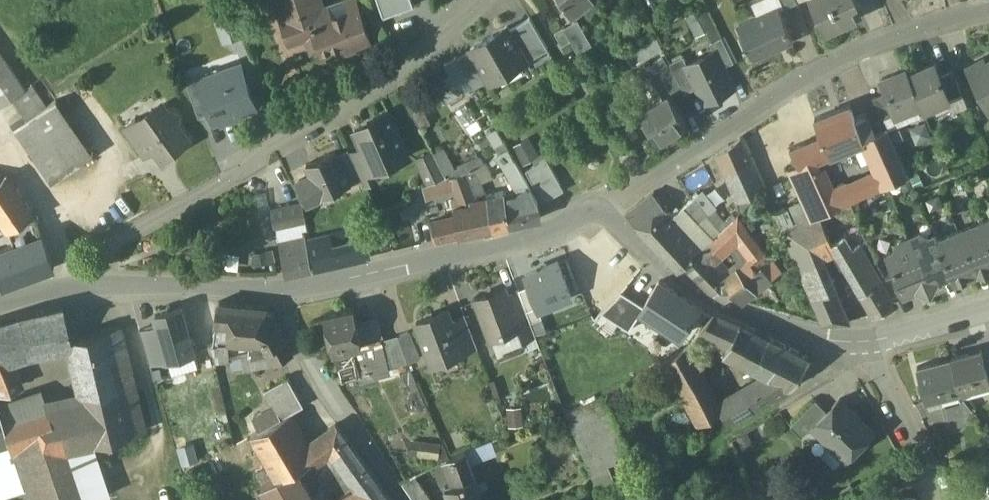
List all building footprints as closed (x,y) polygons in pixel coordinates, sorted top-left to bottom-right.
[(324,17),(318,0),(280,0),(286,17),(281,19),(289,41),(315,31),(327,27),(324,17)] [(384,15),(415,4),(413,0),(379,0),(384,15)] [(572,12),(591,0),(564,0),(572,12)] [(824,30),(858,16),(852,4),(859,1),(858,0),(811,0),(824,30)] [(327,27),(315,31),(321,48),(344,40),(347,49),(372,40),(359,4),(324,17),(327,27)] [(230,6),(211,13),(221,40),(240,34),(230,6)] [(779,7),(739,24),(753,55),(793,38),(779,7)] [(530,16),(510,28),(526,57),(526,58),(527,60),(548,47),(530,16)] [(575,19),(564,26),(571,39),(578,50),(589,44),(575,19)] [(507,24),(471,45),(490,78),(526,58),(526,57),(510,28),(507,24)] [(563,25),(555,31),(563,44),(571,39),(564,26),(563,25)] [(625,55),(633,69),(664,50),(656,36),(625,55)] [(734,60),(722,36),(710,41),(715,50),(716,50),(723,66),(734,60)] [(688,63),(687,64),(697,85),(705,100),(733,86),(723,66),(716,50),(715,50),(688,63)] [(12,99),(25,90),(0,54),(0,108),(12,99)] [(470,78),(456,54),(445,61),(451,72),(437,81),(448,100),(463,90),(459,85),(470,78)] [(684,55),(670,61),(684,89),(685,91),(697,85),(687,64),(688,63),(684,55)] [(669,94),(671,96),(684,89),(670,61),(667,56),(646,70),(651,77),(657,74),(669,94)] [(988,63),(985,58),(968,67),(987,104),(988,104),(988,63)] [(935,62),(909,72),(921,101),(923,107),(949,96),(940,74),(935,62)] [(255,105),(241,64),(224,70),(227,79),(205,87),(213,111),(216,118),(255,105)] [(909,72),(907,67),(882,77),(887,89),(896,112),(921,101),(909,72)] [(953,69),(940,74),(949,96),(962,91),(953,69)] [(669,94),(657,74),(651,77),(647,80),(659,100),(669,94)] [(201,116),(213,111),(205,87),(202,78),(189,83),(201,116)] [(25,90),(12,99),(27,120),(46,107),(32,85),(25,90)] [(896,112),(887,89),(873,96),(883,117),(896,112)] [(659,100),(642,111),(648,120),(643,123),(648,130),(652,127),(659,138),(687,121),(671,96),(669,94),(659,100)] [(418,95),(407,101),(421,125),(431,120),(418,95)] [(93,154),(56,100),(46,107),(27,120),(14,130),(52,184),(93,154)] [(851,102),(815,116),(822,133),(829,151),(865,137),(856,114),(851,102)] [(163,104),(138,122),(136,118),(134,119),(156,148),(155,148),(162,158),(189,139),(178,124),(179,118),(174,112),(169,111),(163,104)] [(389,107),(374,114),(372,119),(356,126),(363,144),(373,166),(374,166),(391,158),(389,153),(392,148),(404,142),(389,107)] [(867,110),(856,114),(865,137),(875,131),(867,110)] [(156,148),(134,119),(123,127),(144,156),(155,148),(156,148)] [(875,131),(865,137),(879,169),(885,182),(908,172),(886,125),(875,131)] [(822,133),(806,139),(814,157),(829,151),(822,133)] [(514,144),(525,163),(541,154),(531,135),(514,144)] [(741,135),(718,150),(727,170),(751,160),(741,135)] [(814,157),(806,139),(791,146),(799,162),(789,166),(794,177),(819,167),(814,157)] [(363,144),(350,150),(365,183),(379,177),(374,166),(373,166),(363,144)] [(455,166),(443,145),(433,150),(444,170),(455,166)] [(348,146),(337,151),(351,181),(361,176),(348,146)] [(508,146),(495,154),(507,170),(518,164),(508,146)] [(336,148),(307,161),(312,172),(300,177),(310,199),(351,181),(337,151),(336,148)] [(433,150),(419,158),(431,181),(447,174),(444,170),(433,150)] [(455,166),(444,170),(447,174),(449,173),(450,176),(466,170),(476,166),(481,164),(486,162),(480,156),(455,166)] [(527,169),(544,201),(565,190),(547,158),(527,169)] [(751,160),(727,170),(739,197),(763,186),(751,160)] [(481,164),(476,166),(478,174),(484,171),(481,164)] [(529,185),(518,164),(507,170),(506,171),(518,192),(529,185)] [(819,167),(794,177),(811,214),(812,216),(819,213),(841,203),(835,189),(824,164),(819,167)] [(476,166),(466,170),(470,183),(481,179),(478,174),(476,166)] [(879,169),(835,189),(841,203),(885,182),(879,169)] [(466,170),(450,176),(454,185),(458,197),(464,195),(467,203),(477,201),(470,183),(466,170)] [(431,181),(423,183),(426,195),(454,185),(450,176),(449,173),(447,174),(431,181)] [(0,182),(0,217),(9,231),(34,215),(6,174),(0,182)] [(481,179),(470,183),(477,201),(488,199),(481,179)] [(529,185),(518,192),(505,197),(511,223),(540,217),(537,201),(538,200),(529,185)] [(653,192),(626,212),(642,228),(668,210),(670,209),(653,192)] [(488,199),(494,227),(511,223),(505,197),(505,195),(488,199)] [(713,209),(704,198),(700,202),(696,197),(684,206),(712,237),(720,230),(713,222),(720,216),(713,209)] [(467,203),(454,206),(456,215),(460,233),(494,227),(488,199),(477,201),(467,203)] [(303,201),(272,208),(276,225),(306,217),(303,201)] [(722,215),(716,207),(713,209),(720,216),(722,215)] [(701,245),(668,210),(642,228),(679,266),(701,245)] [(829,238),(819,213),(812,216),(811,214),(804,218),(817,244),(829,238)] [(712,237),(685,262),(698,275),(716,257),(717,259),(740,240),(751,231),(738,214),(729,222),(720,230),(712,237)] [(34,215),(9,231),(15,244),(42,234),(34,215)] [(456,215),(432,220),(437,238),(460,233),(456,215)] [(720,216),(713,222),(720,230),(729,222),(722,215),(720,216)] [(804,218),(782,228),(798,265),(817,257),(820,256),(834,249),(830,242),(831,242),(829,238),(817,244),(804,218)] [(381,219),(359,226),(361,236),(366,235),(385,229),(381,219)] [(980,223),(988,244),(988,219),(980,223)] [(980,223),(959,231),(975,272),(988,266),(988,244),(980,223)] [(354,257),(370,254),(366,235),(361,236),(359,226),(348,228),(354,257)] [(348,228),(309,237),(316,266),(354,257),(348,228)] [(764,248),(751,231),(740,240),(755,254),(746,261),(752,271),(762,263),(767,259),(761,250),(764,248)] [(975,272),(959,231),(938,239),(938,240),(951,273),(950,273),(953,281),(975,272)] [(936,234),(928,237),(919,233),(909,237),(928,282),(950,273),(951,273),(938,240),(938,239),(936,234)] [(0,249),(0,279),(3,286),(54,267),(42,234),(15,244),(0,249)] [(853,247),(844,234),(831,242),(830,242),(834,249),(873,313),(894,300),(892,297),(883,281),(881,278),(859,243),(853,247)] [(305,235),(279,241),(286,273),(313,267),(305,235)] [(928,282),(909,237),(899,241),(895,250),(887,253),(896,275),(903,292),(928,282)] [(828,273),(820,256),(817,257),(824,274),(828,273)] [(717,259),(716,257),(698,275),(712,287),(727,296),(733,289),(742,299),(743,300),(772,277),(762,263),(752,271),(746,261),(730,273),(717,259)] [(817,257),(798,265),(805,282),(824,274),(817,257)] [(779,273),(769,258),(767,259),(762,263),(772,277),(779,273)] [(559,262),(527,274),(531,285),(539,308),(572,296),(559,262)] [(824,274),(805,282),(812,298),(835,289),(828,273),(824,274)] [(896,275),(883,281),(892,297),(903,292),(896,275)] [(644,304),(641,310),(681,335),(699,306),(659,280),(644,304)] [(539,308),(531,285),(519,289),(531,320),(542,316),(539,308)] [(531,320),(518,287),(507,291),(520,324),(531,320)] [(506,288),(488,295),(485,293),(476,297),(491,335),(520,324),(507,291),(506,288)] [(835,289),(812,298),(823,323),(849,322),(835,289)] [(602,311),(630,329),(641,310),(644,304),(622,290),(616,297),(602,311)] [(240,342),(244,305),(218,302),(215,322),(222,322),(220,340),(240,342)] [(244,305),(240,342),(255,343),(285,340),(267,307),(244,305)] [(354,307),(325,314),(333,349),(350,345),(362,342),(354,307)] [(62,308),(17,318),(26,352),(63,344),(69,342),(69,340),(62,308)] [(449,308),(417,320),(433,361),(465,348),(454,322),(449,308)] [(156,316),(159,325),(169,359),(195,352),(183,309),(156,316)] [(769,337),(740,323),(714,312),(696,335),(754,366),(769,337)] [(467,317),(454,322),(465,348),(477,344),(467,317)] [(0,323),(0,324),(5,340),(0,341),(6,357),(26,352),(17,318),(0,323)] [(1,397),(9,394),(8,391),(18,388),(6,357),(0,341),(5,340),(0,324),(0,395),(1,397)] [(150,365),(169,359),(159,325),(140,330),(150,365)] [(120,327),(69,340),(69,342),(63,344),(65,350),(70,349),(81,397),(44,406),(45,407),(60,451),(89,444),(106,440),(145,431),(120,327)] [(398,334),(409,361),(421,356),(411,329),(398,334)] [(383,336),(371,338),(375,354),(387,351),(383,336)] [(810,358),(769,337),(754,366),(769,374),(791,386),(810,358)] [(285,340),(255,343),(255,353),(242,355),(244,366),(245,369),(268,365),(272,362),(274,365),(293,354),(285,340)] [(228,345),(213,346),(217,361),(230,359),(228,345)] [(350,345),(333,349),(343,378),(357,374),(354,360),(350,345)] [(718,404),(685,346),(663,361),(699,424),(722,411),(718,404)] [(950,358),(959,391),(988,383),(988,377),(987,368),(982,350),(950,358)] [(387,351),(375,354),(379,369),(390,365),(387,351)] [(375,354),(354,360),(357,374),(379,369),(375,354)] [(242,355),(232,357),(233,368),(244,366),(242,355)] [(950,358),(918,367),(926,399),(959,391),(950,358)] [(769,374),(733,396),(745,414),(791,386),(769,374)] [(288,378),(265,390),(275,407),(282,418),(291,413),(304,406),(288,378)] [(604,392),(566,410),(601,489),(639,472),(604,392)] [(733,396),(718,404),(722,411),(723,410),(730,423),(745,414),(733,396)] [(852,410),(839,398),(827,411),(816,422),(831,436),(831,442),(832,443),(846,458),(859,444),(865,444),(869,440),(870,434),(873,431),(861,420),(861,416),(855,410),(852,410)] [(962,399),(941,404),(945,420),(972,413),(962,399)] [(816,400),(791,426),(803,437),(813,426),(813,425),(816,422),(827,411),(816,400)] [(45,407),(15,417),(12,405),(0,409),(0,446),(7,444),(22,488),(26,499),(98,499),(107,497),(94,457),(89,444),(60,451),(45,407)] [(275,407),(253,420),(259,431),(282,418),(275,407)] [(259,431),(251,436),(276,480),(277,480),(296,469),(317,457),(291,413),(259,431)] [(816,422),(813,425),(813,426),(803,437),(821,455),(832,443),(831,442),(831,436),(816,422)] [(366,466),(336,424),(329,429),(332,447),(352,476),(366,466)] [(106,440),(89,444),(94,457),(109,454),(106,440)] [(0,446),(0,497),(22,488),(7,444),(0,446)] [(448,459),(456,483),(446,486),(451,499),(483,499),(465,450),(448,459)] [(438,462),(443,484),(452,482),(447,460),(438,462)] [(352,476),(360,487),(337,499),(377,499),(386,493),(366,466),(352,476)] [(277,480),(276,480),(261,488),(268,499),(308,499),(313,497),(296,469),(277,480)] [(401,481),(414,499),(431,499),(414,475),(401,481)]
